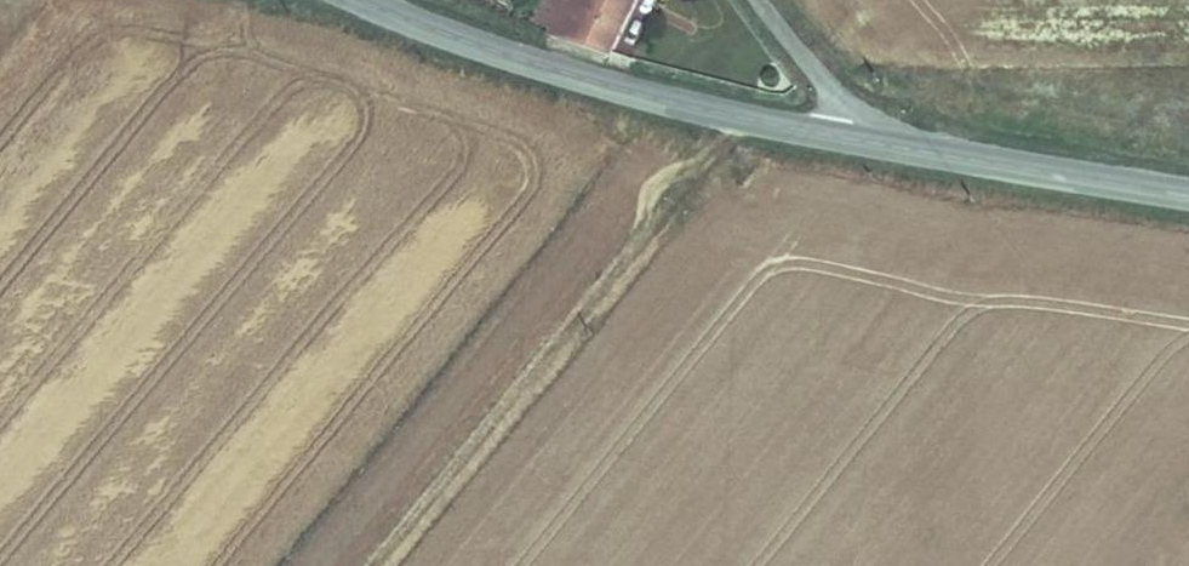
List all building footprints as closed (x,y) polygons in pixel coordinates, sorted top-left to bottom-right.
[(542,18),(612,50),(636,0),(550,0),(542,18)]
